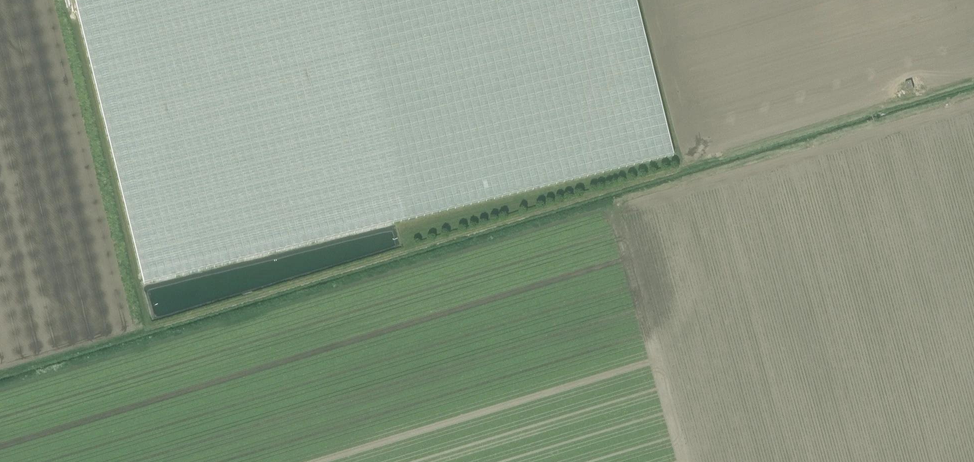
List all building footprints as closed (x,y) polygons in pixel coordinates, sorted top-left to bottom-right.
[(142,285),(674,156),(636,0),(73,0),(142,285)]
